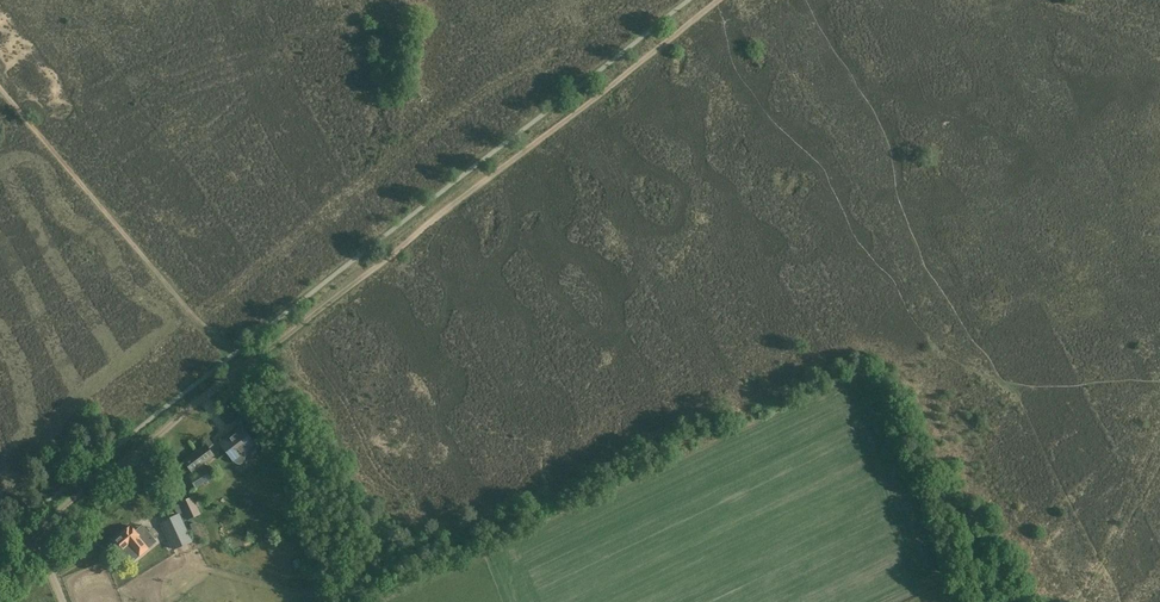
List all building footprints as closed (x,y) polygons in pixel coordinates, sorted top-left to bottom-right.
[(256,444),(241,425),(218,443),(233,462),(234,461),(236,463),(238,464),(241,464),(245,461),(245,458),(242,455),(256,444)] [(204,443),(206,445),(184,461),(191,471),(213,456),(209,451),(214,448),(208,440),(204,443)] [(266,470),(260,458),(249,463),(254,475),(266,470)] [(195,488),(216,475),(211,467),(190,479),(195,488)] [(201,514),(193,496),(180,503),(188,520),(201,514)] [(218,517),(228,512),(223,501),(213,506),(218,517)] [(192,541),(179,513),(160,522),(173,550),(192,541)] [(132,526),(113,541),(121,551),(129,545),(139,556),(149,548),(140,536),(132,526)] [(226,536),(230,547),(241,542),(236,531),(226,536)]
